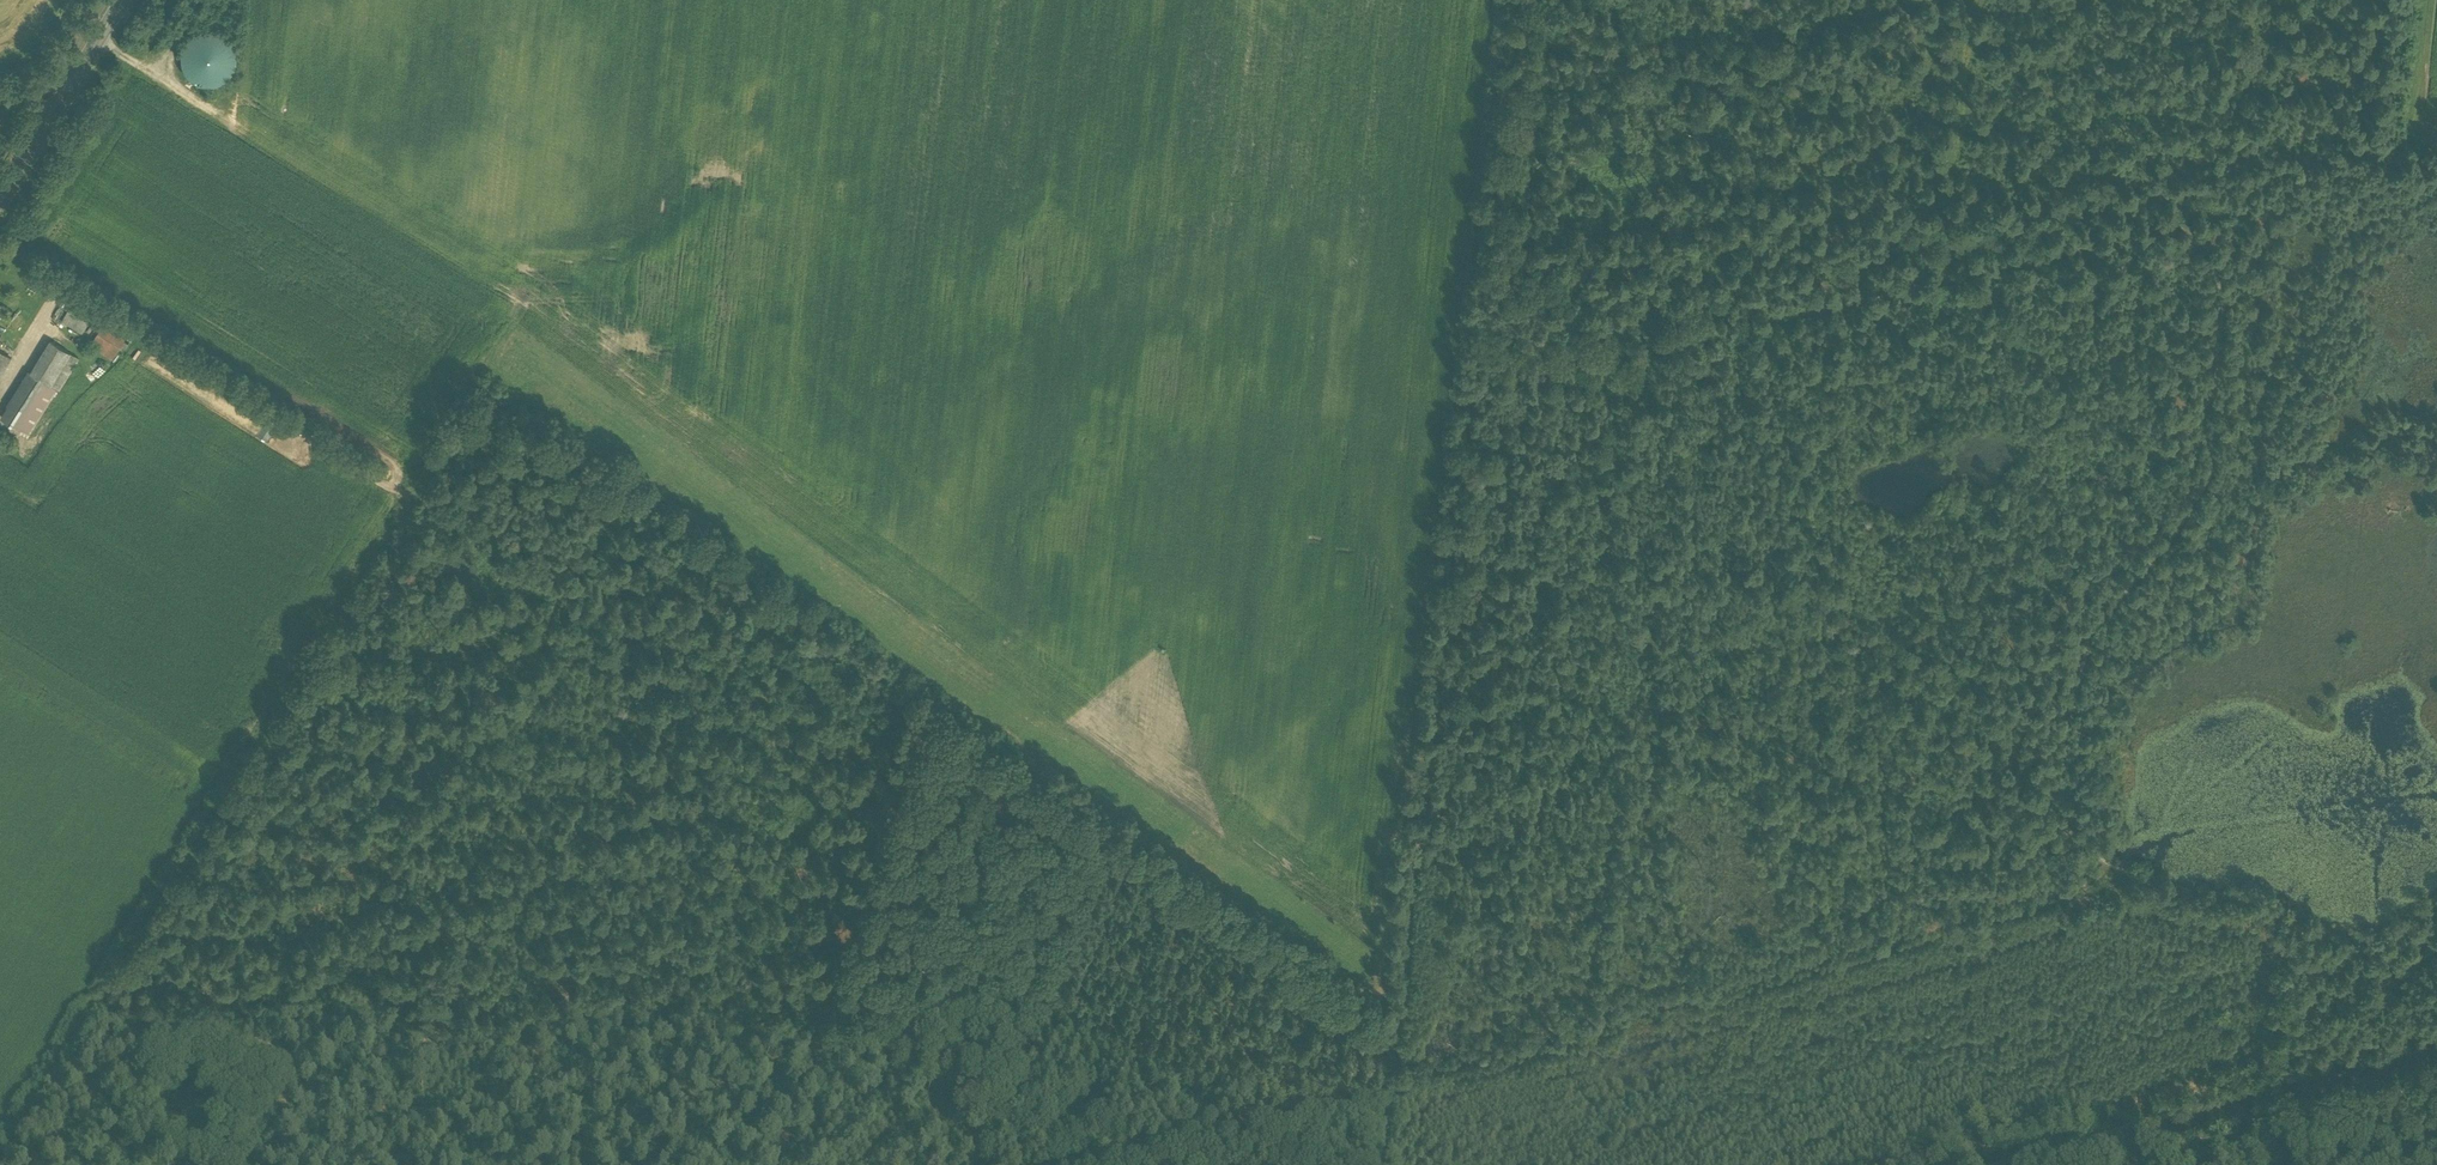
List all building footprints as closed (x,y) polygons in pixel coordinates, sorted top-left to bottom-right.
[(189,77),(195,82),(203,85),(211,86),(218,84),(225,81),(231,75),(234,70),(235,69),(237,61),(237,53),(235,46),(230,39),(224,34),(217,31),(209,30),(201,31),(199,32),(194,34),(188,40),(184,47),(181,54),(182,63),(184,70),(189,77)] [(91,318),(71,306),(62,320),(83,332),(91,318)] [(125,340),(103,327),(90,349),(112,362),(125,340)] [(76,356),(55,343),(36,374),(31,371),(4,416),(30,432),(76,356)] [(2,373),(12,357),(0,349),(0,372),(2,373)]
